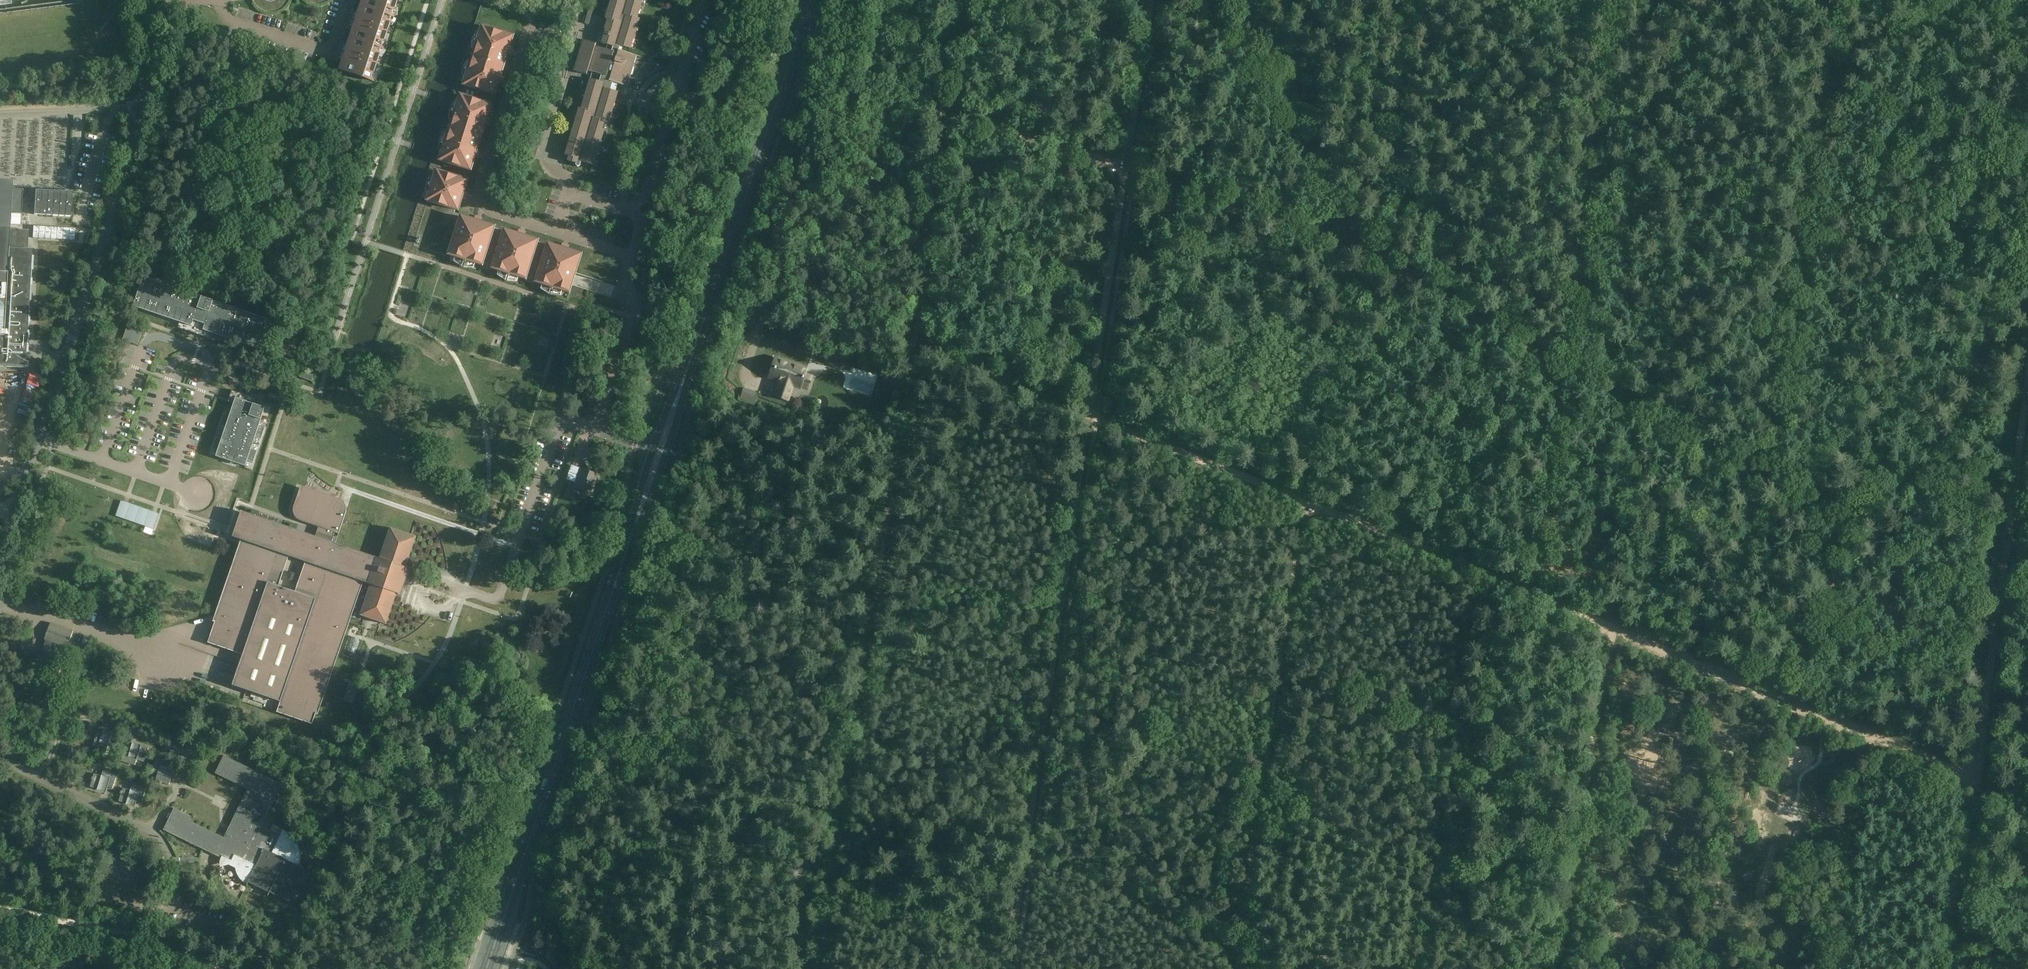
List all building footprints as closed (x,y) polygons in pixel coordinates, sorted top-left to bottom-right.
[(255,4),(258,8),(262,11),(267,13),(272,13),(277,12),(282,10),(286,7),(289,3),(290,0),(277,0),(276,1),(275,1),(274,2),(273,2),(272,2),(271,2),(270,2),(269,2),(268,2),(267,1),(266,1),(265,0),(253,0),(255,4)] [(364,1),(360,13),(354,11),(347,31),(354,33),(350,45),(344,43),(337,64),(343,66),(341,71),(374,82),(374,81),(369,79),(371,75),(373,76),(381,54),(378,53),(379,49),(384,51),(385,49),(380,47),(381,43),(384,44),(391,22),(388,21),(390,17),(395,19),(396,17),(390,15),(392,11),(395,12),(399,0),(360,0),(364,1)] [(587,171),(598,174),(596,180),(612,185),(617,167),(601,162),(599,168),(582,163),(582,162),(594,166),(597,156),(598,156),(602,143),(601,142),(606,124),(608,124),(614,103),(616,95),(617,93),(615,92),(617,85),(625,87),(634,55),(629,54),(633,40),(634,40),(638,26),(637,24),(639,19),(636,18),(642,0),(610,0),(605,19),(607,20),(606,23),(601,22),(598,32),(604,34),(601,43),(607,45),(606,50),(595,47),(596,44),(583,40),(574,71),(587,75),(588,72),(591,73),(581,110),(579,109),(572,134),(565,156),(569,157),(568,162),(576,164),(576,166),(577,168),(580,167),(580,168),(585,170),(587,171)] [(467,76),(464,86),(495,95),(499,83),(500,84),(502,79),(500,78),(508,55),(510,55),(511,50),(509,50),(513,37),(483,28),(479,37),(482,38),(481,42),(475,40),(475,42),(480,44),(479,48),(476,47),(470,66),(473,67),(471,71),(466,69),(466,71),(471,73),(470,77),(467,76)] [(444,150),(440,161),(471,171),(475,157),(477,157),(479,152),(477,152),(485,125),(487,125),(489,120),(487,120),(491,106),(461,96),(457,107),(460,107),(458,112),(453,111),(452,113),(458,114),(456,119),(454,118),(447,139),(450,139),(448,144),(443,143),(442,145),(448,146),(446,151),(444,150)] [(431,191),(428,201),(458,211),(462,198),(464,199),(466,194),(464,193),(467,181),(437,172),(434,181),(436,182),(435,186),(430,184),(429,186),(434,188),(433,192),(431,191)] [(25,368),(32,248),(28,248),(29,230),(10,229),(11,212),(22,213),(23,189),(12,188),(13,180),(0,179),(0,366),(25,368)] [(70,216),(72,192),(35,190),(34,214),(70,216)] [(461,217),(449,255),(460,259),(461,256),(466,257),(464,262),(466,263),(468,258),(472,259),(471,262),(482,266),(494,227),(480,223),(481,221),(476,219),(475,221),(461,217)] [(74,240),(75,228),(33,226),(33,237),(74,240)] [(505,231),(493,269),(504,272),(505,269),(509,271),(508,276),(509,277),(511,271),(516,273),(515,276),(526,279),(538,241),(524,237),(524,235),(519,233),(519,235),(505,231)] [(548,244),(536,283),(547,286),(548,283),(553,285),(551,290),(553,290),(555,285),(559,287),(558,290),(569,293),(581,255),(567,251),(568,249),(563,247),(562,249),(548,244)] [(262,350),(272,320),(143,277),(133,306),(192,326),(194,320),(206,324),(204,330),(262,350)] [(129,322),(129,324),(123,341),(128,342),(137,346),(142,332),(143,328),(143,327),(129,322)] [(853,364),(832,356),(830,362),(851,370),(853,364)] [(775,359),(769,376),(781,380),(776,394),(789,399),(793,385),(807,389),(812,377),(805,375),(807,370),(775,359)] [(844,375),(841,391),(866,397),(871,377),(848,372),(848,369),(826,364),(824,370),(844,375)] [(289,377),(295,379),(298,371),(292,369),(291,371),(290,375),(289,377)] [(303,371),(301,377),(313,381),(315,375),(303,371)] [(271,393),(269,398),(281,401),(282,397),(271,393)] [(261,439),(265,427),(260,426),(266,406),(254,402),(236,397),(230,416),(224,414),(220,425),(226,427),(222,439),(217,437),(213,448),(218,450),(217,455),(246,465),(248,460),(254,462),(257,451),(252,449),(256,437),(261,439)] [(871,423),(869,429),(877,432),(879,426),(871,423)] [(599,475),(581,469),(573,491),(564,488),(557,508),(571,513),(579,489),(593,493),(599,475)] [(245,538),(217,620),(215,619),(215,620),(217,621),(210,641),(245,653),(234,685),(281,701),(278,710),(313,722),(317,712),(319,713),(319,712),(317,711),(362,580),(372,583),(361,614),(387,623),(398,592),(401,594),(410,568),(406,567),(417,536),(391,527),(381,558),(333,541),(336,532),(340,533),(347,513),(347,510),(347,506),(346,503),(343,500),(342,500),(342,499),(341,499),(340,498),(335,501),(305,490),(303,495),(298,497),(295,506),(295,509),(295,513),(297,516),(299,518),(302,520),(320,526),(317,536),(253,514),(247,531),(242,529),(239,536),(245,538)] [(156,512),(152,511),(128,503),(124,501),(121,500),(116,515),(154,529),(159,513),(156,512)] [(45,639),(47,640),(65,647),(67,648),(74,631),(51,622),(45,639)] [(65,647),(47,640),(41,654),(38,664),(57,671),(65,647)] [(38,664),(41,654),(27,649),(23,659),(38,664)] [(353,703),(359,686),(350,683),(344,700),(353,703)] [(97,733),(93,747),(107,752),(109,746),(116,748),(120,734),(104,729),(103,734),(97,733)] [(126,747),(122,761),(135,766),(137,760),(145,762),(145,758),(147,759),(148,756),(146,756),(149,748),(133,743),(132,748),(126,747)] [(175,808),(165,830),(231,862),(230,864),(238,868),(239,872),(240,875),(242,878),(245,881),(248,883),(248,885),(250,882),(270,892),(269,895),(269,896),(271,892),(291,902),(291,901),(290,901),(305,869),(307,870),(307,869),(299,865),(298,862),(300,855),(299,850),(297,845),(295,840),(292,837),(288,834),(284,831),(285,830),(284,830),(281,835),(263,826),(283,784),(225,756),(216,774),(249,789),(225,838),(191,821),(193,816),(175,808)] [(156,758),(152,772),(159,774),(156,781),(160,782),(159,783),(162,784),(162,783),(169,785),(175,770),(169,768),(171,762),(156,758)] [(93,780),(91,787),(106,793),(108,787),(113,789),(117,774),(104,770),(102,776),(95,774),(93,777),(92,777),(92,780),(93,780)] [(122,795),(119,802),(135,807),(137,802),(142,803),(146,789),(133,784),(131,791),(124,788),(122,792),(121,792),(120,794),(122,795)] [(314,908),(336,919),(338,914),(316,904),(314,908)]
